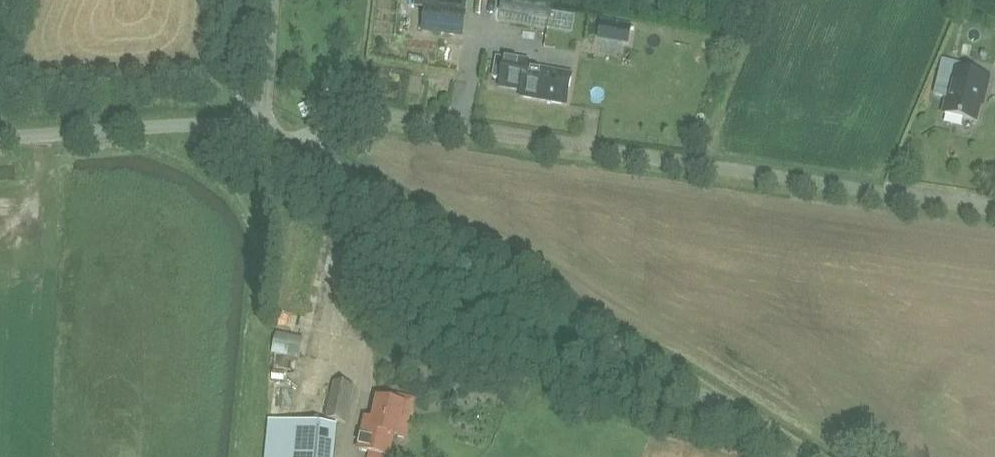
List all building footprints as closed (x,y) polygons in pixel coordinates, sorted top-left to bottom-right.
[(500,9),(548,16),(549,4),(520,0),(502,0),(500,9)] [(425,8),(422,32),(462,37),(465,13),(425,8)] [(534,77),(535,68),(535,67),(527,66),(528,60),(505,57),(505,59),(497,57),(494,77),(502,79),(500,87),(523,90),(525,75),(534,77)] [(522,96),(568,103),(572,73),(535,67),(535,68),(534,77),(525,75),(523,90),(522,96)] [(955,69),(945,114),(976,121),(980,104),(984,105),(990,77),(955,69)] [(296,340),(295,356),(320,357),(321,341),(296,340)] [(346,424),(354,388),(334,384),(327,419),(346,424)] [(393,436),(399,438),(406,405),(376,399),(372,421),(367,420),(361,450),(389,456),(393,436)] [(266,456),(328,456),(331,426),(269,420),(266,456)]
